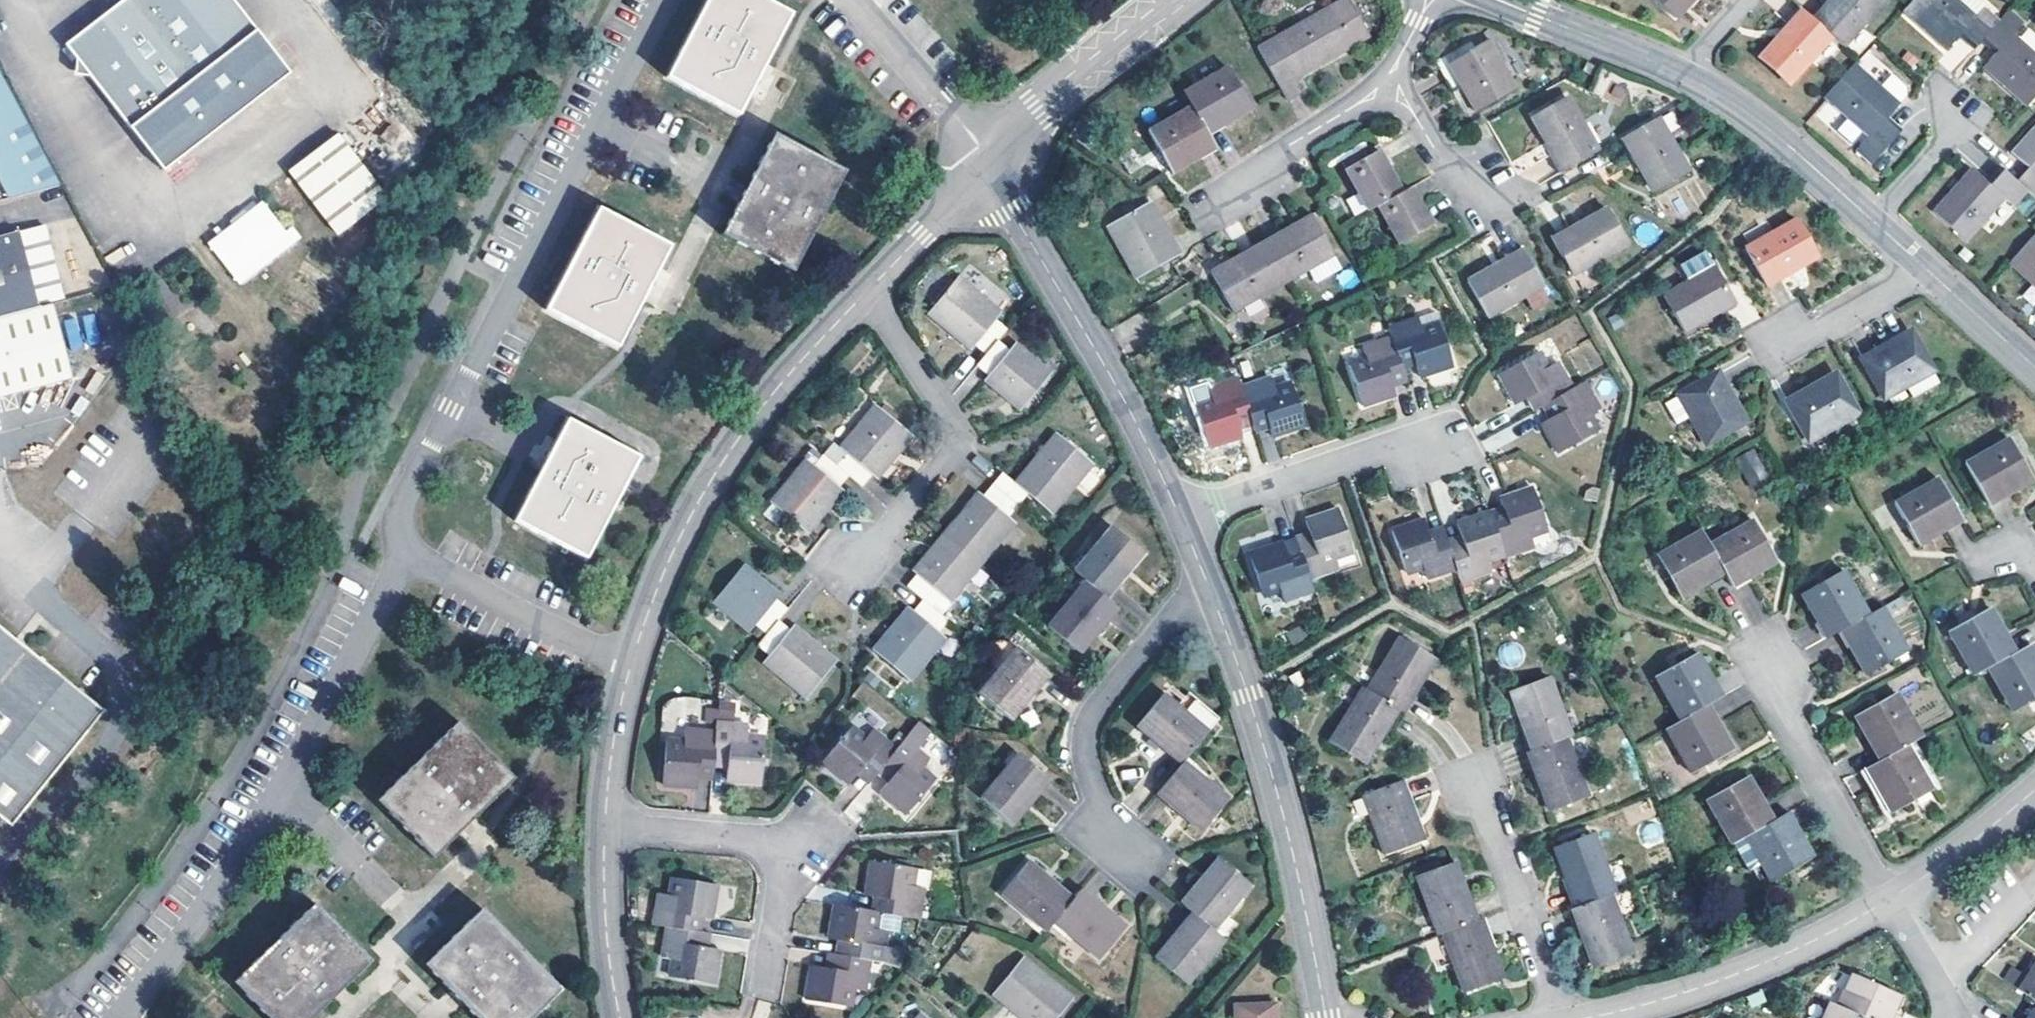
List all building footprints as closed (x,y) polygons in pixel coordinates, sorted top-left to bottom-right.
[(65,45),(162,172),(290,75),(232,0),(122,0),(65,45)] [(667,79),(739,116),(755,84),(791,14),(764,0),(707,0),(667,79)] [(1676,19),(1693,0),(1655,0),(1676,19)] [(1812,20),(1831,37),(1842,48),(1885,0),(1830,0),(1812,20)] [(1957,0),(1912,0),(1901,12),(1945,51),(1957,38),(1961,35),(1964,31),(1978,43),(1979,42),(1986,35),(1998,20),(1984,7),(1976,16),(1957,0)] [(1329,7),(1257,47),(1257,48),(1287,100),(1301,93),(1294,81),(1333,58),(1351,48),(1329,7)] [(1812,20),(1801,10),(1780,33),(1759,57),(1789,84),(1831,37),(1812,20)] [(2006,12),(1998,20),(1986,35),(2000,48),(1996,52),(1993,55),(1981,68),(2025,107),(2034,96),(2034,54),(2013,34),(2021,25),(2006,12)] [(1961,35),(1957,38),(1972,50),(1978,43),(1964,31),(1961,35)] [(1986,35),(1979,42),(1993,55),(1996,52),(2000,48),(1986,35)] [(1488,41),(1447,63),(1476,112),(1515,90),(1488,41)] [(1866,52),(1857,64),(1876,80),(1886,69),(1866,52)] [(1854,64),(1823,98),(1867,138),(1860,145),(1854,151),(1869,164),(1875,158),(1889,142),(1894,136),(1881,124),(1883,120),(1887,116),(1899,103),(1906,95),(1905,88),(1891,75),(1881,86),(1854,64)] [(1228,68),(1184,93),(1192,107),(1207,134),(1251,109),(1239,88),(1228,68)] [(0,71),(0,180),(9,199),(59,185),(0,71)] [(1545,144),(1561,173),(1597,152),(1567,96),(1530,117),(1545,144)] [(1824,103),(1815,114),(1836,130),(1845,118),(1824,103)] [(1216,148),(1207,134),(1192,107),(1148,132),(1171,172),(1216,148)] [(1881,124),(1894,136),(1901,128),(1887,116),(1883,120),(1881,124)] [(1656,117),(1622,138),(1652,192),(1688,172),(1656,117)] [(2034,200),(2034,125),(2010,151),(2024,164),(2027,167),(2032,170),(2019,185),(2026,192),(2034,200)] [(747,187),(721,236),(793,273),(846,172),(774,135),(747,187)] [(338,136),(290,174),(339,238),(387,200),(338,136)] [(1377,207),(1401,193),(1385,165),(1377,151),(1344,170),(1368,212),(1377,207)] [(2027,167),(2024,164),(2011,179),(2019,185),(2032,170),(2027,167)] [(1991,185),(2003,172),(1996,165),(1983,179),(1987,182),(1991,185)] [(1987,182),(1983,179),(1970,168),(1931,211),(1966,242),(2004,199),(2013,207),(2026,192),(2019,185),(2011,179),(2003,172),(1991,185),(1987,182)] [(1401,193),(1377,207),(1399,244),(1432,225),(1422,209),(1410,188),(1401,193)] [(1149,204),(1107,227),(1136,277),(1181,253),(1174,240),(1170,242),(1149,204)] [(210,248),(241,288),(301,241),(293,230),(287,235),(264,206),(210,248)] [(1607,208),(1550,239),(1571,275),(1626,245),(1607,208)] [(598,209),(547,311),(618,348),(647,292),(670,247),(598,209)] [(1293,225),(1260,243),(1284,284),(1334,255),(1311,215),(1293,225)] [(1796,220),(1744,249),(1765,285),(1791,270),(1816,256),(1796,220)] [(50,305),(63,301),(44,227),(18,233),(0,238),(0,318),(50,305)] [(2007,264),(2034,289),(2034,232),(2007,264)] [(1228,261),(1209,272),(1233,313),(1284,284),(1260,243),(1228,261)] [(1522,252),(1467,282),(1487,317),(1542,286),(1522,252)] [(1676,266),(1685,282),(1658,296),(1679,334),(1705,320),(1731,306),(1701,252),(1676,266)] [(976,270),(969,278),(1002,308),(1009,300),(976,270)] [(998,340),(1007,329),(996,319),(1001,312),(958,277),(929,314),(947,328),(972,349),(975,345),(986,355),(998,340)] [(68,377),(50,305),(0,318),(0,396),(68,377)] [(1388,328),(1391,337),(1401,369),(1414,365),(1419,377),(1451,366),(1438,325),(1434,313),(1417,319),(1388,328)] [(1909,328),(1855,360),(1868,382),(1879,401),(1911,383),(1917,394),(1940,381),(1909,328)] [(1405,382),(1401,369),(1391,337),(1361,347),(1365,359),(1348,366),(1363,406),(1395,397),(1392,387),(1405,382)] [(986,355),(977,365),(989,376),(986,380),(1005,396),(1021,409),(1051,373),(1016,343),(1010,350),(998,340),(986,355)] [(1527,398),(1533,409),(1541,405),(1570,388),(1555,362),(1544,368),(1535,354),(1497,375),(1515,405),(1527,398)] [(1673,423),(1687,414),(1706,448),(1747,424),(1716,369),(1696,381),(1661,401),(1673,423)] [(1837,371),(1782,402),(1794,423),(1805,443),(1860,412),(1837,371)] [(1252,423),(1255,432),(1268,428),(1271,437),(1305,425),(1293,385),(1275,390),(1270,378),(1241,387),(1252,423)] [(1241,387),(1238,379),(1208,389),(1212,401),(1195,407),(1208,447),(1241,436),(1239,427),(1252,423),(1241,387)] [(1570,388),(1541,405),(1548,417),(1540,422),(1558,454),(1596,433),(1587,417),(1598,410),(1583,381),(1570,388)] [(850,475),(863,487),(872,476),(877,479),(897,454),(912,436),(876,406),(840,448),(846,453),(837,465),(850,475)] [(546,461),(515,522),(587,559),(639,458),(568,420),(546,461)] [(1002,472),(993,484),(1019,506),(1029,493),(1052,513),(1093,464),(1056,434),(1043,449),(1015,483),(1002,472)] [(2008,438),(1963,463),(1987,505),(2031,481),(2018,457),(2008,438)] [(1749,487),(1768,478),(1754,449),(1735,458),(1749,487)] [(837,465),(824,454),(814,466),(807,460),(771,504),(808,533),(824,514),(844,491),(840,487),(850,475),(837,465)] [(1088,494),(1104,472),(1093,465),(1078,487),(1088,494)] [(1937,479),(1892,503),(1915,545),(1960,520),(1937,479)] [(1008,517),(1019,506),(993,484),(983,496),(979,493),(960,515),(946,532),(983,562),(1015,523),(1008,517)] [(1501,507),(1489,511),(1503,552),(1505,557),(1532,548),(1528,535),(1545,529),(1531,487),(1498,498),(1501,507)] [(1308,533),(1295,537),(1297,546),(1309,579),(1338,569),(1334,555),(1351,550),(1338,509),(1304,519),(1308,533)] [(1447,540),(1456,569),(1460,582),(1489,572),(1486,559),(1503,552),(1489,511),(1456,523),(1460,536),(1447,540)] [(1447,540),(1442,528),(1428,532),(1424,519),(1391,531),(1404,573),(1421,567),(1425,579),(1456,569),(1447,540)] [(1752,520),(1708,544),(1723,573),(1731,587),(1775,562),(1752,520)] [(1086,581),(1106,599),(1143,554),(1111,527),(1074,572),(1086,581)] [(1708,544),(1700,530),(1656,556),(1679,598),(1723,573),(1708,544)] [(951,601),(983,562),(946,532),(930,551),(914,571),(918,574),(908,586),(923,599),(933,607),(943,595),(951,601)] [(1309,579),(1297,546),(1291,548),(1285,551),(1282,542),(1248,553),(1261,594),(1278,589),(1283,601),(1313,591),(1309,579)] [(779,620),(788,609),(777,599),(780,596),(766,584),(744,565),(715,602),(751,631),(755,625),(766,634),(779,620)] [(1799,594),(1824,638),(1839,630),(1865,615),(1841,570),(1823,581),(1799,594)] [(1106,599),(1086,581),(1050,626),(1081,652),(1117,609),(1106,599)] [(1865,615),(1839,630),(1865,675),(1887,663),(1906,653),(1887,618),(1905,607),(1899,596),(1865,615)] [(939,634),(950,622),(933,607),(923,599),(913,611),(909,609),(893,629),(874,651),(911,680),(945,638),(939,634)] [(1946,631),(1971,676),(1986,667),(2013,652),(1989,607),(1946,631)] [(766,634),(757,645),(768,656),(765,662),(807,697),(837,661),(816,644),(794,626),(790,629),(779,620),(766,634)] [(11,827),(103,712),(18,644),(0,629),(0,818),(11,827)] [(1302,632),(1289,639),(1296,651),(1309,643),(1302,632)] [(1399,636),(1367,689),(1397,709),(1401,711),(1418,685),(1434,658),(1399,636)] [(2028,644),(2013,652),(1986,667),(2011,713),(2034,699),(2034,656),(2028,644)] [(1017,648),(980,693),(1011,720),(1049,675),(1017,648)] [(1706,705),(1720,697),(1696,652),(1674,664),(1654,675),(1680,720),(1706,705)] [(1510,691),(1531,750),(1565,738),(1569,736),(1548,677),(1510,691)] [(1367,689),(1363,687),(1329,741),(1364,763),(1384,731),(1397,709),(1367,689)] [(1188,692),(1177,705),(1163,694),(1137,727),(1181,764),(1183,762),(1219,717),(1188,692)] [(1854,716),(1878,760),(1906,745),(1919,737),(1895,693),(1854,716)] [(1680,720),(1665,728),(1690,773),(1732,750),(1706,705),(1680,720)] [(457,722),(376,802),(432,859),(465,827),(514,780),(457,722)] [(716,722),(715,732),(713,766),(726,767),(727,780),(761,782),(764,740),(746,739),(747,724),(716,722)] [(878,772),(897,749),(872,729),(864,738),(851,727),(822,761),(849,784),(858,773),(869,783),(878,772)] [(713,766),(715,732),(685,730),(683,742),(666,743),(663,785),(696,787),(698,778),(712,779),(713,766)] [(1531,750),(1527,752),(1537,780),(1548,810),(1587,797),(1565,738),(1531,750)] [(897,749),(878,772),(888,781),(880,792),(906,814),(934,782),(920,770),(929,759),(906,739),(897,749)] [(1931,790),(1906,745),(1878,760),(1864,769),(1889,813),(1931,790)] [(1018,753),(981,798),(1013,824),(1050,780),(1018,753)] [(1228,799),(1183,762),(1181,764),(1156,794),(1182,816),(1200,831),(1228,799)] [(1705,800),(1731,844),(1744,836),(1771,821),(1746,777),(1726,788),(1705,800)] [(1364,795),(1385,854),(1422,839),(1412,812),(1401,781),(1364,795)] [(1811,858),(1787,812),(1771,821),(1744,836),(1770,881),(1811,858)] [(1566,880),(1575,907),(1610,894),(1614,893),(1592,833),(1554,847),(1566,880)] [(1202,877),(1180,903),(1192,913),(1213,930),(1251,885),(1219,858),(1202,877)] [(1001,894),(1046,931),(1054,921),(1073,899),(1048,877),(1029,861),(1001,894)] [(1417,876),(1437,935),(1442,933),(1476,920),(1466,891),(1455,861),(1417,876)] [(873,910),(877,911),(919,918),(924,888),(910,885),(913,868),(871,862),(865,896),(875,898),(873,910)] [(652,925),(666,927),(700,933),(702,919),(711,920),(717,886),(674,877),(670,895),(658,893),(652,925)] [(1107,911),(1081,889),(1073,899),(1054,921),(1099,959),(1126,928),(1107,911)] [(1575,907),(1572,908),(1593,968),(1631,953),(1610,894),(1575,907)] [(232,984),(266,1017),(314,1017),(337,996),(372,962),(314,904),(232,984)] [(839,955),(870,960),(900,965),(902,951),(884,948),(887,931),(875,929),(877,911),(873,910),(835,904),(829,941),(841,943),(839,955)] [(424,966),(451,994),(475,1017),(534,1017),(562,991),(481,909),(424,966)] [(1213,930),(1192,913),(1171,939),(1155,958),(1186,984),(1224,939),(1213,930)] [(1493,954),(1481,918),(1476,920),(1442,933),(1465,993),(1502,979),(1493,954)] [(700,933),(666,927),(662,957),(674,960),(672,978),(714,985),(720,950),(707,946),(709,934),(700,933)] [(839,955),(827,954),(825,966),(813,964),(807,999),(849,1007),(852,989),(865,990),(870,960),(839,955)] [(1071,998),(1023,957),(992,994),(1007,1007),(1020,1017),(1055,1017),(1071,998)] [(2004,980),(2034,1000),(2034,969),(2029,978),(2013,967),(2004,980)] [(1837,1005),(1864,1017),(1901,1017),(1890,1012),(1891,1009),(1897,995),(1852,974),(1837,1005)] [(1837,1005),(1829,1002),(1822,1017),(1864,1017),(1837,1005)] [(1236,1017),(1274,1017),(1274,1006),(1236,1007),(1236,1017)]
